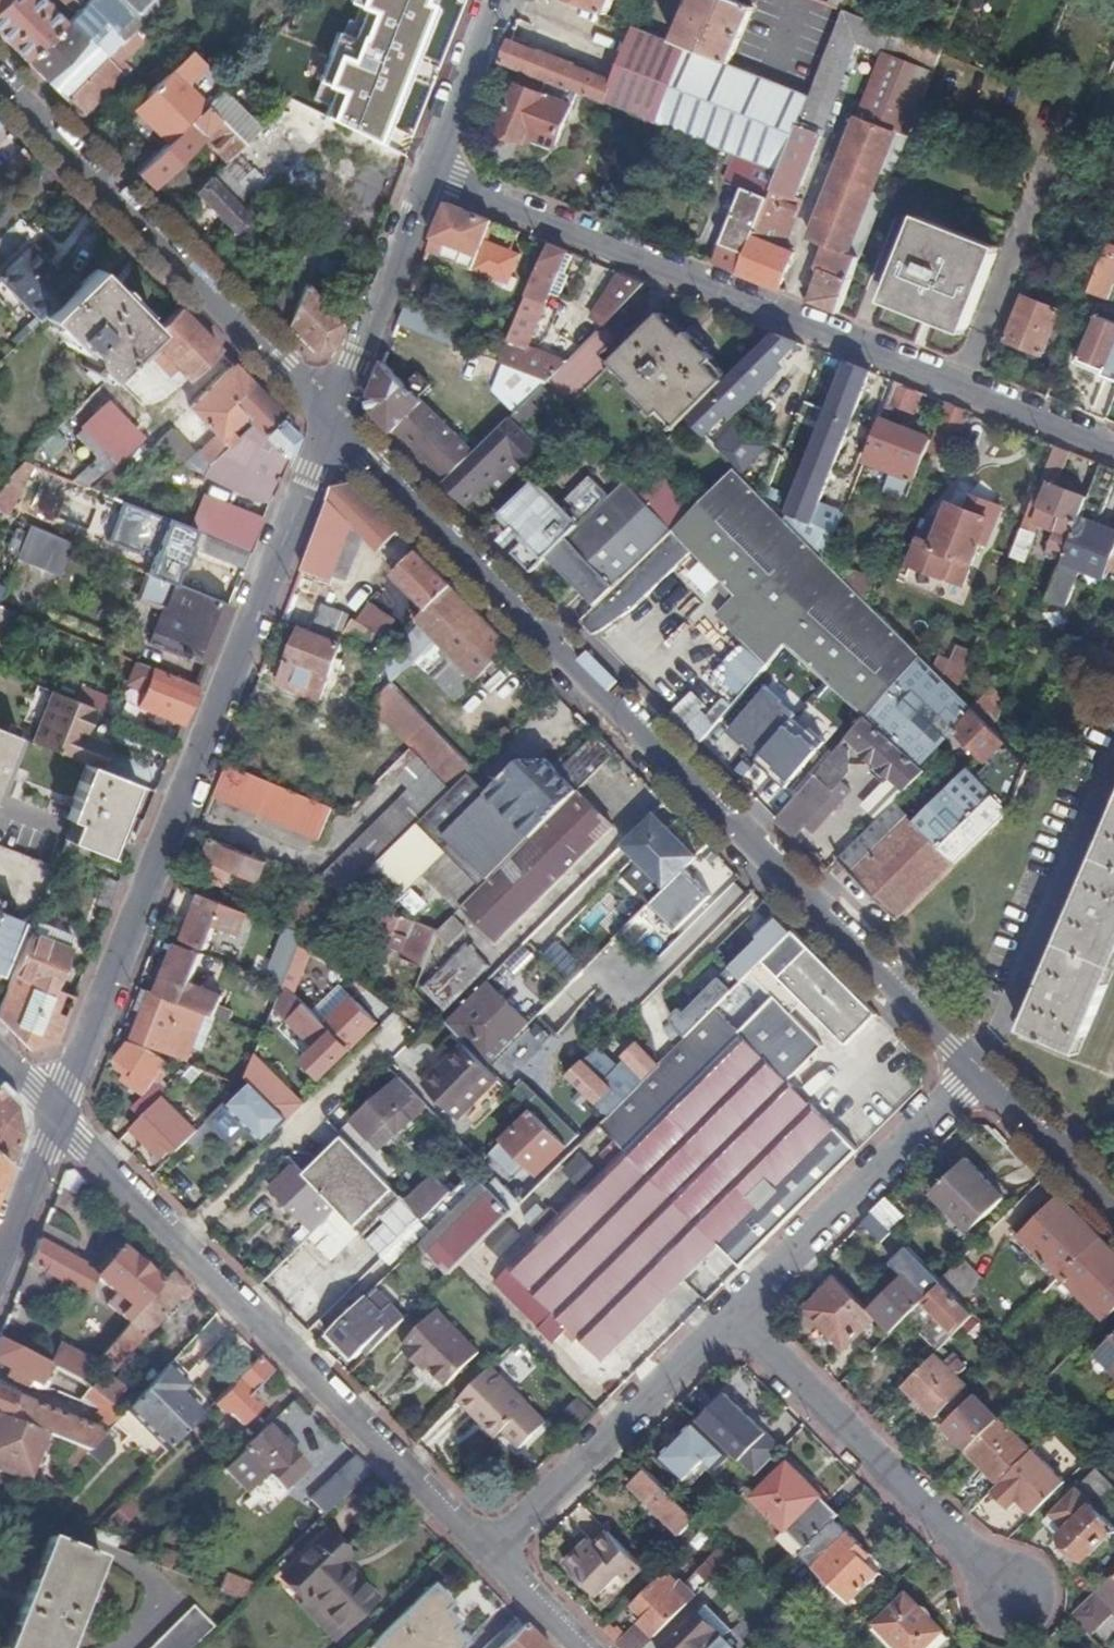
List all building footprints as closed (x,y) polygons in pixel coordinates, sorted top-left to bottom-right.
[(65,23),(43,0),(0,0),(0,35),(2,36),(27,61),(65,23)] [(143,22),(165,0),(121,0),(143,22)] [(356,8),(367,12),(349,57),(336,52),(323,85),(339,91),(328,120),(382,142),(435,7),(421,2),(422,0),(359,0),(356,8)] [(609,16),(615,0),(569,0),(609,16)] [(731,64),(754,7),(736,0),(696,0),(678,44),(731,64)] [(1016,5),(1034,13),(1039,0),(1018,0),(1016,5)] [(86,12),(82,6),(65,23),(27,61),(44,79),(83,41),(71,28),(86,12)] [(943,50),(846,11),(812,97),(781,174),(742,274),(782,290),(796,253),(787,249),(804,203),(806,195),(800,192),(860,42),(888,53),(848,158),(851,160),(843,179),(840,178),(816,239),(829,245),(821,268),(823,275),(812,302),(840,313),(942,54),(943,50)] [(97,49),(106,59),(121,44),(129,37),(119,27),(97,49)] [(540,52),(513,41),(504,63),(544,79),(580,93),(681,134),(738,156),(781,174),(812,97),(731,64),(678,44),(638,28),(617,81),(577,65),(577,62),(542,48),(540,52)] [(542,46),(515,34),(513,41),(540,52),(542,48),(542,46)] [(106,59),(65,101),(81,116),(123,74),(117,67),(130,54),(121,44),(106,59)] [(206,67),(191,52),(135,108),(169,143),(205,106),(185,87),(206,67)] [(226,86),(206,67),(185,87),(205,106),(207,105),(226,86)] [(580,93),(544,79),(539,92),(521,85),(502,131),(527,141),(530,134),(558,146),(580,93)] [(205,106),(169,143),(138,173),(152,187),(203,136),(228,161),(260,130),(229,98),(215,113),(207,105),(205,106)] [(1096,115),(1093,125),(1113,133),(1113,122),(1096,115)] [(742,274),(781,174),(738,156),(726,183),(746,191),(717,264),(742,274)] [(192,194),(230,229),(250,208),(211,173),(192,194)] [(487,241),(495,222),(448,204),(430,250),(442,254),(442,258),(475,271),(476,270),(507,283),(505,288),(513,291),(518,280),(514,277),(522,256),(487,241)] [(883,291),(915,222),(899,215),(867,284),(883,291)] [(999,254),(917,221),(887,296),(969,329),(999,254)] [(119,246),(101,227),(54,273),(29,248),(1,277),(43,321),(47,317),(97,268),(119,246)] [(251,242),(238,229),(215,251),(229,264),(251,242)] [(570,252),(552,245),(501,363),(505,364),(549,381),(571,359),(537,346),(534,353),(527,350),(530,343),(570,252)] [(1091,292),(1110,300),(1113,289),(1113,261),(1105,257),(1091,292)] [(97,268),(47,317),(107,379),(125,362),(144,344),(149,339),(157,330),(97,268)] [(649,284),(622,273),(612,299),(606,314),(614,318),(649,284)] [(333,347),(344,321),(306,284),(288,325),(315,351),(333,347)] [(1025,295),(1008,338),(1046,353),(1063,310),(1025,295)] [(204,333),(180,307),(157,330),(149,339),(188,379),(219,349),(204,333)] [(463,332),(406,310),(400,324),(458,346),(463,332)] [(690,420),(728,382),(711,366),(717,359),(689,332),(683,338),(661,316),(615,362),(636,383),(631,389),(659,417),(664,411),(681,428),(690,420)] [(1113,379),(1113,323),(1098,317),(1081,359),(1108,370),(1105,375),(1113,379)] [(800,344),(776,335),(728,382),(690,420),(706,436),(724,419),(729,424),(746,407),(741,402),(800,344)] [(537,346),(530,343),(527,350),(534,353),(537,346)] [(1079,364),(1105,375),(1108,370),(1081,359),(1079,364)] [(409,386),(385,363),(372,396),(375,414),(445,485),(475,455),(420,398),(431,386),(420,375),(409,386)] [(549,381),(505,364),(494,390),(516,414),(544,387),(549,381)] [(873,372),(850,364),(789,521),(829,561),(831,553),(839,531),(815,521),(873,372)] [(265,395),(236,365),(192,409),(219,438),(229,447),(210,466),(210,467),(225,475),(221,484),(253,500),(270,504),(298,434),(297,428),(265,395)] [(907,386),(898,382),(895,392),(903,395),(907,386)] [(544,387),(516,414),(475,455),(445,485),(469,508),(519,457),(526,464),(542,448),(525,431),(557,400),(544,387)] [(970,411),(948,402),(933,440),(929,451),(951,460),(970,411)] [(103,494),(150,448),(107,405),(84,428),(105,451),(73,482),(103,494)] [(883,420),(868,461),(880,466),(888,447),(909,455),(900,480),(916,486),(929,451),(933,440),(883,420)] [(588,431),(583,425),(578,430),(584,436),(588,431)] [(173,429),(159,443),(181,466),(196,452),(173,429)] [(53,457),(64,437),(50,430),(39,450),(53,457)] [(229,447),(219,438),(200,455),(210,466),(229,447)] [(1072,452),(1057,446),(1013,555),(1024,560),(1040,522),(1056,530),(1046,555),(1064,563),(1090,499),(1071,491),(1059,486),(1072,452)] [(1084,457),(1072,452),(1059,486),(1071,491),(1084,457)] [(0,485),(0,512),(8,516),(33,466),(23,462),(10,475),(0,485)] [(1064,563),(1050,597),(1069,605),(1079,580),(1103,590),(1112,568),(1113,562),(1113,530),(1099,525),(1113,489),(1113,469),(1103,465),(1090,499),(1064,563)] [(204,476),(221,484),(225,475),(210,467),(204,476)] [(767,498),(737,469),(695,510),(599,606),(582,623),(595,635),(605,631),(637,608),(693,552),(744,603),(734,614),(733,618),(733,622),(735,625),(765,656),(781,638),(771,628),(829,561),(789,521),(767,498)] [(639,498),(626,483),(612,498),(551,558),(599,606),(695,510),(661,476),(639,498)] [(551,558),(612,498),(591,477),(561,508),(547,495),(516,526),(529,539),(515,554),(534,574),(551,558)] [(383,549),(402,530),(355,482),(337,486),(301,579),(318,585),(322,574),(335,579),(356,522),(383,549)] [(251,554),(263,522),(207,501),(194,531),(251,554)] [(993,520),(953,504),(943,529),(936,528),(930,528),(923,534),(920,542),(922,543),(914,564),(966,585),(993,520)] [(245,569),(251,554),(194,531),(170,522),(150,573),(176,584),(181,571),(183,572),(193,548),(245,569)] [(35,546),(41,530),(31,525),(25,542),(35,546)] [(455,584),(421,550),(398,574),(431,608),(422,618),(451,648),(431,670),(461,700),(516,645),(455,584)] [(831,553),(829,561),(870,601),(877,583),(831,553)] [(869,717),(923,655),(870,601),(829,561),(771,628),(781,638),(765,656),(772,664),(822,710),(815,719),(846,746),(853,737),(869,717)] [(215,645),(231,606),(202,595),(192,619),(198,622),(191,642),(186,653),(201,659),(199,663),(206,667),(215,645)] [(315,630),(342,641),(344,635),(352,614),(325,603),(315,630)] [(184,639),(191,642),(198,622),(192,619),(186,617),(181,629),(186,631),(184,639)] [(348,632),(378,651),(388,636),(358,617),(348,632)] [(315,630),(305,626),(284,682),(324,698),(346,642),(342,641),(315,630)] [(940,655),(935,667),(958,691),(974,651),(959,644),(952,661),(940,655)] [(935,667),(923,655),(869,717),(853,737),(879,762),(873,768),(890,784),(897,777),(910,790),(929,772),(923,768),(959,731),(993,766),(982,778),(974,769),(953,790),(951,789),(919,821),(961,863),(1014,811),(1032,765),(994,727),(969,701),(958,691),(935,667)] [(1109,656),(1103,669),(1113,674),(1113,658),(1109,656)] [(191,707),(199,686),(138,661),(129,683),(146,690),(139,707),(184,726),(191,707)] [(473,772),(477,766),(395,683),(372,706),(412,748),(420,757),(453,791),(473,772)] [(721,740),(754,766),(797,712),(764,686),(721,740)] [(94,708),(106,713),(111,700),(82,688),(77,701),(94,708)] [(734,708),(744,695),(736,688),(726,700),(734,708)] [(977,692),(969,701),(994,727),(1002,716),(977,692)] [(94,708),(77,701),(56,693),(35,743),(89,765),(94,766),(103,745),(83,736),(94,708)] [(694,693),(673,713),(703,744),(722,721),(694,693)] [(1002,716),(994,727),(1032,765),(1043,739),(1020,729),(1002,716)] [(0,730),(0,777),(16,736),(0,730)] [(620,750),(601,731),(563,769),(551,756),(524,757),(492,791),(473,772),(453,791),(422,822),(451,851),(485,887),(582,788),(620,750)] [(20,738),(16,736),(0,777),(0,789),(20,738)] [(422,822),(453,791),(420,757),(404,774),(415,785),(399,801),(321,882),(328,885),(343,891),(351,894),(369,875),(422,822)] [(780,821),(798,839),(809,826),(817,833),(860,784),(833,760),(780,821)] [(337,807),(229,761),(215,796),(323,839),(337,807)] [(94,766),(89,765),(76,801),(92,808),(89,817),(99,821),(95,832),(108,837),(117,814),(123,816),(137,784),(94,766)] [(897,777),(890,784),(869,805),(883,818),(899,802),(910,790),(897,777)] [(119,841),(142,786),(137,784),(123,816),(117,814),(108,837),(119,841)] [(617,824),(582,788),(485,887),(462,909),(469,918),(473,914),(501,940),(566,875),(617,824)] [(68,821),(76,825),(95,832),(99,821),(89,817),(92,808),(76,801),(68,821)] [(842,859),(856,874),(913,817),(899,802),(883,818),(842,859)] [(856,874),(902,921),(959,864),(913,817),(856,874)] [(1024,1030),(1078,1053),(1113,970),(1113,817),(1024,1030)] [(451,851),(422,822),(369,875),(398,905),(451,851)] [(71,839),(113,856),(119,841),(108,837),(95,832),(76,825),(71,839)] [(689,868),(702,855),(672,825),(642,856),(645,860),(671,886),(689,868)] [(228,884),(241,849),(216,840),(203,874),(228,884)] [(630,875),(655,901),(658,898),(671,886),(645,860),(630,875)] [(716,895),(689,868),(671,886),(658,898),(678,918),(685,911),(692,919),(704,907),(716,895)] [(343,891),(328,885),(318,910),(333,916),(343,891)] [(236,906),(206,894),(189,939),(211,948),(223,919),(230,922),(236,906)] [(440,932),(441,930),(384,907),(377,926),(398,934),(395,942),(409,947),(405,957),(427,965),(440,932)] [(685,925),(692,919),(685,911),(678,918),(685,925)] [(799,930),(780,911),(764,929),(768,934),(684,1019),(691,1027),(687,1031),(692,1036),(780,948),(799,930)] [(20,922),(0,914),(0,972),(20,922)] [(470,928),(457,915),(441,930),(440,932),(454,946),(470,928)] [(269,977),(289,981),(299,931),(280,927),(269,977)] [(74,999),(55,991),(70,951),(67,949),(72,936),(50,928),(45,940),(31,934),(0,1013),(0,1021),(30,1051),(56,1047),(74,999)] [(853,984),(799,930),(780,948),(796,964),(787,975),(796,985),(795,987),(841,1033),(843,1031),(853,1042),(882,1013),(853,984)] [(495,965),(471,941),(425,987),(448,1010),(495,965)] [(161,993),(211,1012),(217,1015),(225,994),(194,982),(206,952),(180,943),(161,993)] [(305,943),(289,983),(298,992),(314,950),(305,943)] [(560,943),(548,952),(570,980),(583,970),(560,943)] [(505,962),(516,975),(537,958),(526,944),(505,962)] [(533,1023),(490,980),(448,1022),(448,1023),(468,1043),(470,1045),(471,1044),(492,1065),(533,1023)] [(325,1078),(354,1049),(333,1027),(298,992),(289,983),(288,984),(279,1007),(319,1048),(308,1060),(325,1078)] [(161,993),(150,988),(146,1001),(152,1003),(139,1038),(193,1059),(211,1012),(161,993)] [(670,1111),(668,1113),(761,1206),(838,1128),(791,1079),(826,1044),(779,999),(745,1034),(724,1013),(702,1036),(647,1089),(670,1111)] [(333,1027),(354,1049),(380,1023),(359,1001),(333,1027)] [(542,1015),(533,1023),(492,1065),(491,1066),(501,1076),(514,1088),(536,1111),(548,1099),(548,1098),(526,1076),(527,1067),(560,1033),(542,1015)] [(631,1025),(644,1042),(658,1032),(644,1015),(631,1025)] [(154,1049),(134,1041),(121,1059),(139,1072),(136,1078),(152,1089),(171,1062),(154,1051),(154,1049)] [(470,1045),(468,1043),(427,1084),(459,1117),(501,1076),(491,1066),(492,1065),(471,1044),(470,1045)] [(603,1077),(587,1060),(573,1074),(613,1115),(642,1086),(663,1065),(642,1045),(623,1064),(632,1073),(615,1089),(603,1077)] [(618,1062),(602,1045),(587,1060),(603,1077),(618,1062)] [(256,1081),(293,1117),(308,1102),(259,1055),(256,1063),(251,1076),(256,1081)] [(248,1081),(251,1076),(256,1063),(247,1059),(239,1077),(248,1081)] [(403,1077),(358,1118),(373,1136),(384,1127),(390,1121),(400,1132),(430,1105),(403,1077)] [(267,1142),(293,1117),(256,1081),(231,1105),(267,1142)] [(522,1124),(536,1111),(514,1088),(501,1103),(522,1124)] [(0,1093),(0,1191),(1,1189),(22,1135),(17,1110),(0,1093)] [(177,1147),(180,1151),(200,1131),(167,1097),(137,1128),(166,1157),(177,1147)] [(553,1105),(548,1099),(536,1111),(522,1124),(496,1151),(516,1171),(524,1164),(527,1167),(532,1162),(544,1173),(572,1145),(570,1143),(542,1116),(553,1105)] [(581,1132),(553,1105),(542,1116),(570,1143),(581,1132)] [(761,1206),(668,1113),(630,1151),(723,1244),(761,1206)] [(214,1118),(202,1130),(210,1138),(222,1126),(214,1118)] [(366,1155),(378,1142),(373,1136),(358,1118),(343,1132),(348,1137),(366,1155)] [(390,1121),(384,1127),(394,1138),(400,1132),(390,1121)] [(444,1130),(449,1125),(444,1122),(440,1126),(444,1130)] [(834,1178),(861,1151),(838,1128),(761,1206),(783,1228),(797,1214),(834,1178)] [(341,1207),(359,1227),(398,1189),(389,1179),(366,1155),(348,1137),(310,1175),(341,1207)] [(366,1155),(389,1179),(401,1166),(378,1142),(366,1155)] [(573,1155),(577,1150),(572,1145),(544,1173),(549,1179),(573,1155)] [(723,1244),(630,1151),(498,1281),(557,1341),(573,1326),(606,1359),(723,1244)] [(269,1179),(318,1230),(341,1207),(310,1175),(292,1156),(269,1179)] [(1009,1197),(970,1159),(936,1192),(975,1232),(1009,1197)] [(77,1192),(85,1179),(76,1170),(67,1173),(62,1184),(77,1192)] [(412,1202),(428,1219),(455,1191),(439,1174),(412,1202)] [(491,1185),(517,1211),(534,1193),(529,1187),(523,1185),(517,1190),(501,1175),(491,1185)] [(454,1273),(461,1266),(517,1211),(491,1185),(489,1182),(426,1245),(454,1273)] [(359,1227),(389,1258),(428,1219),(412,1202),(398,1189),(359,1227)] [(1063,1196),(1045,1214),(1039,1208),(1018,1229),(1082,1293),(1072,1303),(1080,1311),(1089,1301),(1107,1320),(1113,1313),(1113,1248),(1110,1244),(1063,1196)] [(909,1215),(892,1197),(877,1211),(895,1229),(909,1215)] [(766,1245),(783,1228),(761,1206),(723,1244),(745,1267),(766,1245)] [(895,1229),(877,1211),(866,1223),(898,1255),(909,1244),(895,1229)] [(79,1242),(46,1224),(20,1291),(47,1306),(59,1280),(90,1297),(93,1293),(89,1290),(97,1277),(130,1304),(122,1315),(119,1313),(91,1347),(70,1334),(53,1366),(81,1380),(98,1360),(163,1283),(123,1249),(100,1275),(83,1268),(84,1264),(70,1258),(79,1242)] [(989,1282),(967,1260),(946,1281),(967,1303),(989,1282)] [(909,1318),(946,1281),(926,1261),(911,1276),(915,1280),(879,1315),(895,1331),(909,1318)] [(190,1285),(174,1269),(163,1283),(98,1360),(112,1372),(147,1333),(152,1328),(176,1302),(190,1285)] [(915,1280),(911,1276),(876,1311),(879,1315),(915,1280)] [(849,1345),(879,1315),(876,1311),(842,1277),(811,1308),(849,1345)] [(967,1303),(946,1281),(909,1318),(941,1350),(978,1314),(967,1303)] [(371,1347),(375,1351),(409,1317),(396,1304),(388,1312),(370,1295),(335,1330),(361,1356),(371,1347)] [(426,1359),(431,1364),(450,1383),(484,1351),(441,1308),(408,1340),(410,1343),(407,1347),(422,1363),(426,1359)] [(1100,1350),(1113,1364),(1113,1336),(1100,1350)] [(1,1338),(0,1341),(0,1362),(13,1368),(9,1376),(30,1387),(33,1380),(42,1385),(53,1366),(1,1338)] [(517,1385),(538,1363),(516,1343),(496,1366),(517,1385)] [(951,1368),(938,1354),(908,1384),(939,1417),(970,1387),(959,1376),(969,1367),(961,1358),(951,1368)] [(274,1371),(261,1357),(215,1404),(225,1414),(231,1413),(244,1425),(265,1404),(253,1392),(274,1371)] [(428,1368),(431,1364),(426,1359),(422,1363),(428,1368)] [(188,1379),(172,1363),(127,1411),(168,1451),(207,1411),(188,1392),(182,1385),(188,1379)] [(494,1365),(462,1398),(481,1417),(484,1414),(503,1433),(507,1429),(524,1446),(549,1421),(494,1365)] [(103,1373),(91,1388),(103,1398),(113,1405),(117,1400),(125,1390),(103,1373)] [(194,1386),(188,1379),(182,1385),(188,1392),(194,1386)] [(91,1388),(84,1383),(79,1389),(98,1404),(103,1398),(91,1388)] [(0,1389),(0,1414),(36,1429),(89,1451),(107,1432),(0,1389)] [(735,1455),(756,1477),(781,1452),(725,1393),(700,1419),(735,1455)] [(971,1449),(1002,1418),(978,1395),(947,1425),(971,1449)] [(103,1398),(98,1404),(104,1408),(99,1414),(112,1426),(123,1414),(121,1412),(117,1409),(113,1405),(103,1398)] [(122,1404),(117,1400),(113,1405),(117,1409),(122,1404)] [(117,1409),(121,1412),(125,1407),(122,1404),(117,1409)] [(460,1406),(431,1429),(448,1450),(477,1427),(460,1406)] [(0,1414),(0,1464),(18,1472),(36,1429),(0,1414)] [(484,1414),(481,1417),(500,1436),(503,1433),(484,1414)] [(1003,1481),(1034,1451),(1002,1418),(971,1449),(1003,1481)] [(720,1470),(735,1455),(700,1419),(662,1456),(686,1482),(709,1460),(720,1470)] [(306,1467),(269,1427),(228,1468),(250,1490),(268,1472),(285,1488),(306,1467)] [(999,1486),(1003,1481),(971,1449),(967,1453),(999,1486)] [(1068,1481),(1036,1449),(1034,1451),(1003,1481),(1035,1514),(1068,1481)] [(373,1470),(357,1454),(336,1476),(339,1480),(316,1503),(328,1516),(373,1470)] [(783,1533),(803,1553),(837,1518),(818,1499),(822,1494),(791,1461),(757,1495),(788,1528),(783,1533)] [(683,1534),(699,1518),(649,1468),(634,1483),(683,1534)] [(1049,1520),(1088,1559),(1108,1538),(1113,1544),(1113,1524),(1096,1506),(1113,1489),(1113,1485),(1110,1482),(1106,1485),(1100,1479),(1085,1495),(1079,1489),(1049,1520)] [(31,1502),(38,1508),(41,1504),(35,1498),(31,1502)] [(110,1518),(122,1530),(140,1513),(128,1501),(110,1518)] [(803,1553),(834,1584),(865,1554),(860,1549),(865,1544),(839,1517),(837,1518),(803,1553)] [(632,1580),(647,1567),(612,1531),(598,1544),(593,1539),(569,1561),(600,1595),(624,1572),(632,1580)] [(95,1540),(116,1548),(120,1540),(99,1532),(95,1540)] [(313,1597),(346,1630),(376,1599),(339,1563),(348,1554),(328,1535),(285,1579),(308,1602),(313,1597)] [(50,1538),(7,1647),(67,1647),(103,1558),(50,1538)] [(860,1549),(865,1554),(869,1549),(865,1544),(860,1549)] [(159,1548),(153,1563),(170,1570),(175,1555),(159,1548)] [(865,1554),(868,1557),(873,1552),(869,1549),(865,1554)] [(865,1554),(834,1584),(853,1602),(883,1572),(868,1557),(865,1554)] [(646,1621),(659,1635),(712,1583),(697,1568),(672,1592),(661,1582),(638,1604),(648,1614),(643,1619),(646,1621)] [(243,1599),(257,1586),(227,1574),(222,1590),(243,1599)] [(1105,1587),(1112,1595),(1107,1600),(1113,1607),(1113,1577),(1105,1587)] [(463,1647),(471,1639),(458,1626),(459,1625),(446,1611),(453,1604),(434,1585),(371,1647),(372,1647),(462,1647),(463,1647)] [(909,1594),(880,1623),(905,1647),(926,1647),(944,1630),(909,1594)] [(313,1597),(308,1602),(303,1606),(337,1640),(346,1630),(313,1597)] [(710,1604),(666,1647),(739,1647),(715,1623),(722,1615),(710,1604)] [(215,1627),(195,1606),(152,1647),(193,1647),(215,1627)] [(1071,1616),(1081,1626),(1086,1620),(1078,1611),(1072,1616),(1071,1616)] [(544,1644),(521,1620),(511,1630),(516,1635),(503,1647),(548,1647),(544,1644)] [(659,1635),(646,1621),(622,1645),(625,1647),(646,1647),(659,1635)]
